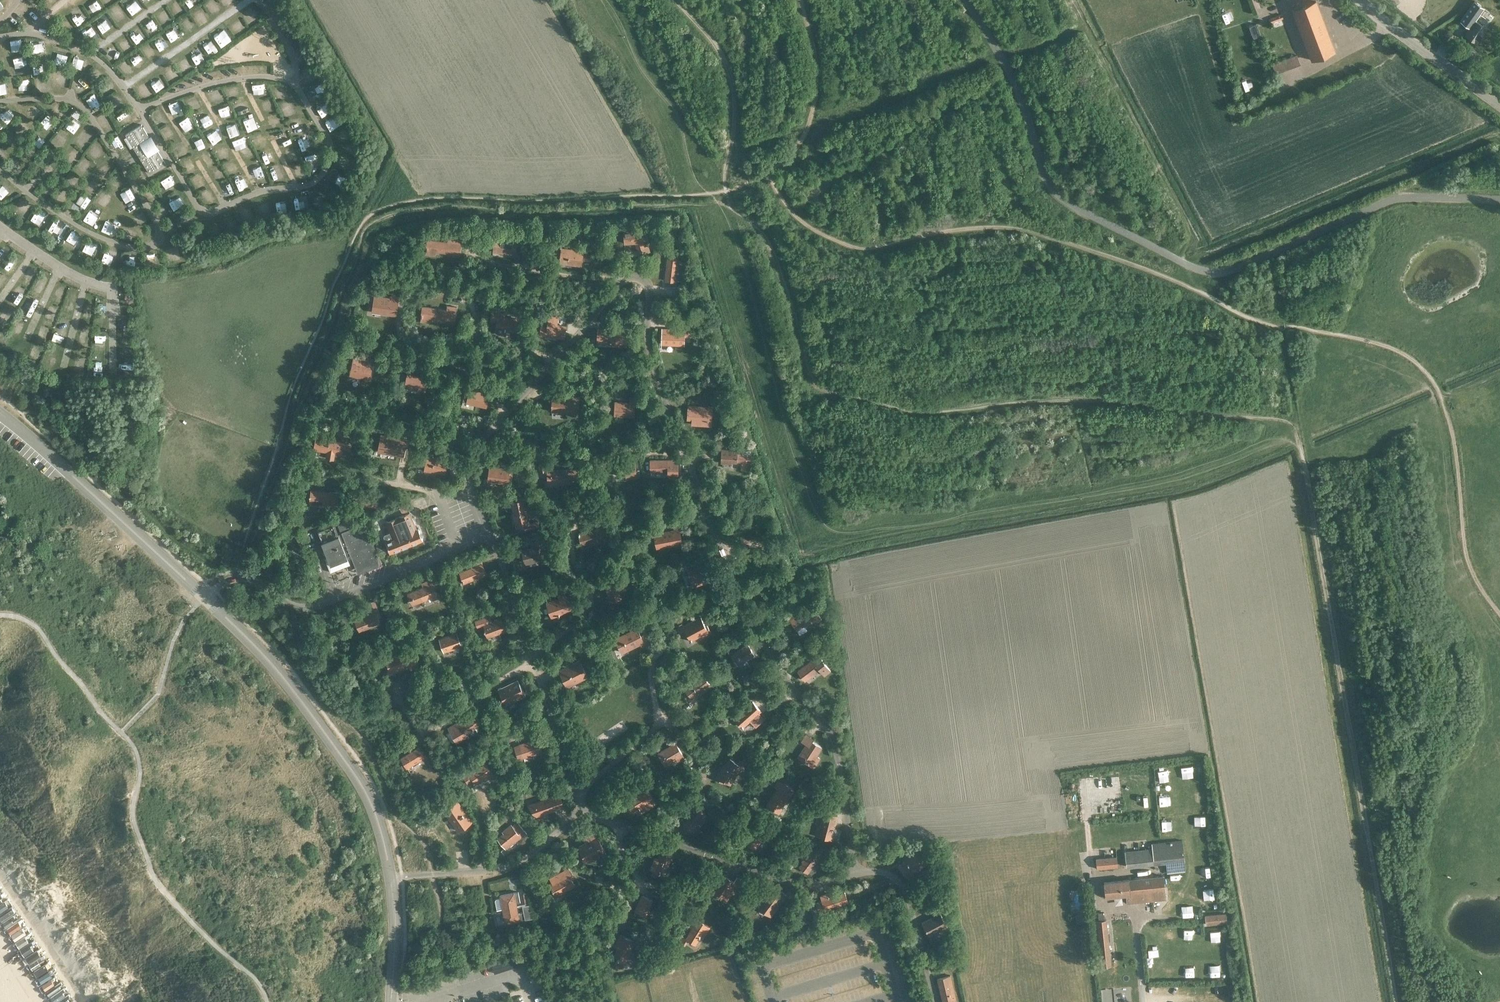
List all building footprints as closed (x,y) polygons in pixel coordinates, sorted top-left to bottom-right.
[(33,0),(24,0),(19,5),(23,10),(34,1),(33,0)] [(1292,9),(1311,59),(1335,51),(1316,0),(1292,9)] [(1459,21),(1469,28),(1474,21),(1484,8),(1474,1),(1459,21)] [(1281,13),(1269,18),(1271,22),(1282,18),(1281,13)] [(1476,43),(1486,29),(1474,21),(1469,28),(1464,34),(1476,43)] [(1256,23),(1249,25),(1253,37),(1261,34),(1256,23)] [(1272,64),(1276,73),(1300,64),(1296,55),(1272,64)] [(141,123),(126,132),(138,153),(143,149),(146,153),(147,156),(142,159),(151,173),(166,163),(157,150),(154,152),(151,148),(149,146),(153,143),(141,123)] [(639,255),(650,251),(648,245),(644,246),(643,242),(642,230),(623,231),(624,243),(635,242),(639,255)] [(515,254),(517,241),(504,239),(504,237),(494,236),(492,251),(515,254)] [(459,254),(461,239),(448,237),(447,241),(427,239),(425,254),(435,255),(436,251),(459,254)] [(590,260),(591,253),(571,251),(571,249),(561,247),(559,262),(582,265),(582,259),(590,260)] [(667,253),(664,280),(676,281),(676,280),(680,280),(680,276),(681,276),(683,260),(679,259),(679,254),(667,253)] [(373,294),(371,312),(396,315),(399,296),(389,295),(389,296),(373,294)] [(454,321),(456,306),(447,305),(446,309),(422,306),(420,321),(430,322),(430,318),(454,321)] [(505,333),(506,329),(515,330),(517,318),(507,317),(504,316),(505,309),(491,307),(490,319),(497,320),(495,331),(496,333),(503,334),(505,333)] [(564,337),(565,325),(553,324),(554,320),(554,316),(548,315),(547,327),(541,326),(539,334),(546,335),(564,337)] [(597,328),(597,341),(610,341),(610,344),(625,345),(626,330),(597,328)] [(684,344),(685,331),(672,330),(672,329),(662,328),(661,343),(684,344)] [(369,378),(372,367),(358,364),(359,359),(354,358),(350,375),(360,378),(361,376),(369,378)] [(425,391),(428,378),(407,373),(404,386),(410,387),(409,389),(411,389),(411,388),(425,391)] [(486,406),(489,393),(470,389),(469,390),(465,389),(463,401),(486,406)] [(552,395),(551,407),(561,408),(561,411),(578,412),(578,398),(579,397),(552,395)] [(614,401),(614,415),(634,416),(635,396),(629,396),(629,401),(614,401)] [(688,405),(687,418),(691,418),(691,423),(706,424),(706,419),(711,420),(711,407),(688,405)] [(381,435),(378,450),(403,455),(406,439),(381,435)] [(351,444),(316,438),(314,449),(327,451),(326,458),(333,459),(334,451),(338,451),(338,453),(341,453),(342,449),(350,450),(351,444)] [(722,448),(721,461),(731,462),(731,461),(737,461),(741,461),(741,467),(750,467),(750,461),(750,455),(742,454),(742,453),(738,453),(738,449),(722,448)] [(445,473),(447,459),(427,456),(425,469),(445,473)] [(678,458),(650,458),(650,471),(668,471),(668,477),(678,477),(678,458)] [(547,483),(578,482),(577,469),(547,470),(546,470),(544,463),(538,464),(540,476),(547,474),(547,483)] [(626,478),(636,478),(636,463),(616,464),(617,475),(626,475),(626,478)] [(490,466),(488,479),(507,482),(511,482),(513,470),(509,469),(490,466)] [(340,507),(341,492),(310,489),(309,504),(340,507)] [(418,529),(417,529),(410,511),(412,511),(409,503),(408,503),(406,497),(398,500),(400,507),(395,509),(398,516),(386,521),(393,539),(386,542),(390,552),(422,539),(418,529)] [(514,513),(531,509),(529,503),(525,504),(524,497),(511,500),(514,513)] [(531,509),(514,513),(516,526),(523,525),(524,530),(539,527),(538,520),(529,522),(528,516),(532,516),(531,509)] [(597,528),(578,533),(580,543),(588,541),(589,545),(607,540),(605,530),(608,529),(606,520),(596,522),(597,528)] [(357,569),(380,560),(378,557),(379,557),(365,522),(349,528),(348,524),(340,527),(342,532),(338,534),(333,522),(316,528),(321,541),(321,542),(328,557),(329,562),(338,558),(338,561),(347,557),(346,555),(350,553),(355,565),(357,569)] [(657,527),(650,529),(652,535),(654,535),(655,545),(665,543),(665,545),(681,542),(681,539),(679,532),(679,528),(658,532),(657,527)] [(523,562),(524,561),(525,563),(548,557),(545,544),(543,544),(542,539),(532,541),(534,547),(521,550),(523,557),(522,557),(523,562)] [(463,582),(486,574),(482,563),(459,572),(462,579),(461,580),(462,581),(463,581),(463,582)] [(691,582),(707,576),(703,565),(687,570),(691,582)] [(608,594),(625,588),(621,576),(604,583),(608,594)] [(433,587),(438,585),(435,577),(424,582),(426,586),(411,592),(413,596),(411,597),(414,604),(436,595),(433,587)] [(232,594),(227,589),(223,593),(228,598),(232,594)] [(559,598),(546,602),(550,614),(551,616),(557,614),(559,614),(572,609),(567,595),(566,595),(564,590),(557,592),(558,595),(559,598)] [(377,617),(380,616),(374,600),(368,603),(372,614),(355,620),(359,630),(379,622),(377,617)] [(815,609),(811,612),(809,608),(802,613),(801,612),(790,618),(796,629),(803,624),(804,625),(814,619),(815,621),(820,618),(815,609)] [(487,636),(505,630),(501,618),(488,623),(485,616),(475,620),(477,626),(483,624),(484,628),(483,628),(484,630),(485,630),(487,636)] [(682,624),(677,627),(679,632),(685,629),(690,640),(701,634),(702,636),(711,631),(707,624),(705,625),(700,616),(683,625),(682,624)] [(651,641),(650,639),(646,632),(640,635),(636,627),(614,639),(621,652),(639,642),(641,646),(651,641)] [(456,632),(439,638),(443,652),(461,645),(456,632)] [(745,660),(754,655),(747,644),(731,653),(737,664),(745,659),(745,660)] [(409,664),(407,657),(405,652),(386,659),(390,671),(408,665),(409,664)] [(415,654),(407,657),(409,664),(408,665),(410,668),(418,665),(415,654)] [(811,658),(812,659),(797,670),(805,680),(812,674),(812,675),(820,669),(824,674),(830,670),(817,654),(811,658)] [(587,676),(578,660),(559,670),(567,686),(587,676)] [(692,698),(710,685),(702,673),(683,687),(692,698)] [(505,704),(525,694),(517,678),(497,688),(505,704)] [(752,701),(734,717),(742,726),(749,719),(755,726),(764,718),(758,711),(760,710),(752,701)] [(465,718),(448,728),(454,739),(456,742),(467,735),(465,732),(471,729),(472,729),(473,729),(472,728),(475,726),(474,725),(479,722),(475,715),(470,718),(466,721),(465,718)] [(806,747),(798,757),(809,764),(813,767),(819,758),(816,755),(821,747),(811,741),(813,738),(806,734),(801,740),(808,745),(806,747)] [(523,757),(542,751),(538,738),(519,744),(523,757)] [(664,764),(682,754),(675,742),(657,753),(664,764)] [(407,768),(426,756),(423,751),(421,752),(418,747),(401,758),(407,768)] [(742,766),(735,762),(734,764),(728,760),(723,767),(722,767),(715,777),(728,786),(734,776),(735,777),(742,766)] [(484,763),(473,771),(470,766),(461,772),(468,782),(473,779),(475,783),(483,778),(485,780),(493,775),(484,763)] [(787,799),(793,789),(777,778),(774,784),(780,787),(779,789),(778,788),(771,799),(773,800),(770,805),(779,811),(782,806),(782,805),(786,799),(787,799)] [(639,806),(642,804),(645,810),(655,804),(646,789),(624,802),(630,813),(638,808),(639,809),(640,808),(639,806)] [(537,815),(549,810),(550,810),(552,810),(553,810),(555,809),(557,809),(558,810),(560,810),(560,809),(559,809),(559,807),(563,805),(559,793),(540,800),(531,807),(537,815)] [(457,800),(444,809),(458,830),(471,821),(457,800)] [(688,818),(683,825),(692,831),(697,825),(695,824),(704,811),(690,802),(684,812),(687,813),(685,816),(688,818)] [(817,825),(815,835),(820,836),(830,839),(833,829),(836,829),(836,827),(833,827),(836,814),(834,814),(824,811),(818,810),(817,816),(822,817),(820,825),(817,825)] [(503,833),(497,838),(504,846),(519,835),(520,836),(526,832),(520,825),(517,821),(512,826),(510,824),(502,831),(503,833)] [(760,839),(766,830),(755,823),(744,840),(755,848),(760,839)] [(585,843),(579,846),(587,861),(605,851),(595,833),(583,839),(585,843)] [(1152,848),(1124,851),(1126,866),(1165,862),(1166,872),(1185,870),(1184,860),(1182,840),(1151,843),(1152,848)] [(808,872),(822,854),(812,846),(803,857),(805,858),(799,866),(808,872)] [(654,862),(651,869),(663,874),(670,859),(672,859),(674,853),(662,848),(655,863),(654,862)] [(913,854),(899,865),(908,876),(926,863),(921,856),(924,853),(919,848),(913,853),(913,854)] [(1096,868),(1117,866),(1116,856),(1095,858),(1096,868)] [(562,870),(564,875),(550,883),(552,887),(551,888),(555,895),(564,891),(563,890),(574,884),(570,878),(573,876),(570,871),(570,872),(567,867),(562,870)] [(724,875),(714,891),(724,897),(728,890),(733,893),(742,879),(736,875),(733,881),(724,875)] [(1103,881),(1105,896),(1125,894),(1126,903),(1165,898),(1163,875),(1103,881)] [(769,889),(757,905),(770,914),(781,899),(783,900),(787,895),(781,890),(777,895),(769,889)] [(502,908),(516,905),(516,902),(520,901),(518,891),(500,894),(500,897),(496,898),(494,899),(496,909),(502,908)] [(819,910),(825,908),(847,900),(844,891),(829,896),(828,892),(820,895),(822,899),(816,901),(819,910)] [(645,914),(652,899),(642,894),(636,906),(638,907),(637,910),(645,914)] [(523,911),(519,912),(518,912),(516,905),(502,908),(504,916),(502,916),(503,919),(504,919),(505,922),(532,916),(529,902),(525,903),(522,904),(523,911)] [(933,915),(921,922),(929,935),(947,926),(940,912),(944,910),(941,904),(930,910),(933,915)] [(1098,958),(1098,966),(1110,965),(1106,919),(1104,920),(1103,911),(1098,912),(1099,920),(1097,920),(1101,957),(1098,958)] [(1204,915),(1205,924),(1226,922),(1225,913),(1204,915)] [(705,933),(709,926),(695,917),(690,926),(692,927),(686,937),(695,943),(700,935),(699,934),(701,931),(705,933)] [(629,949),(633,940),(619,934),(614,946),(617,947),(614,955),(617,956),(617,957),(626,961),(631,950),(629,949)] [(956,1000),(950,974),(937,978),(943,1001),(948,1001),(954,1001),(954,1000),(956,1000)]
